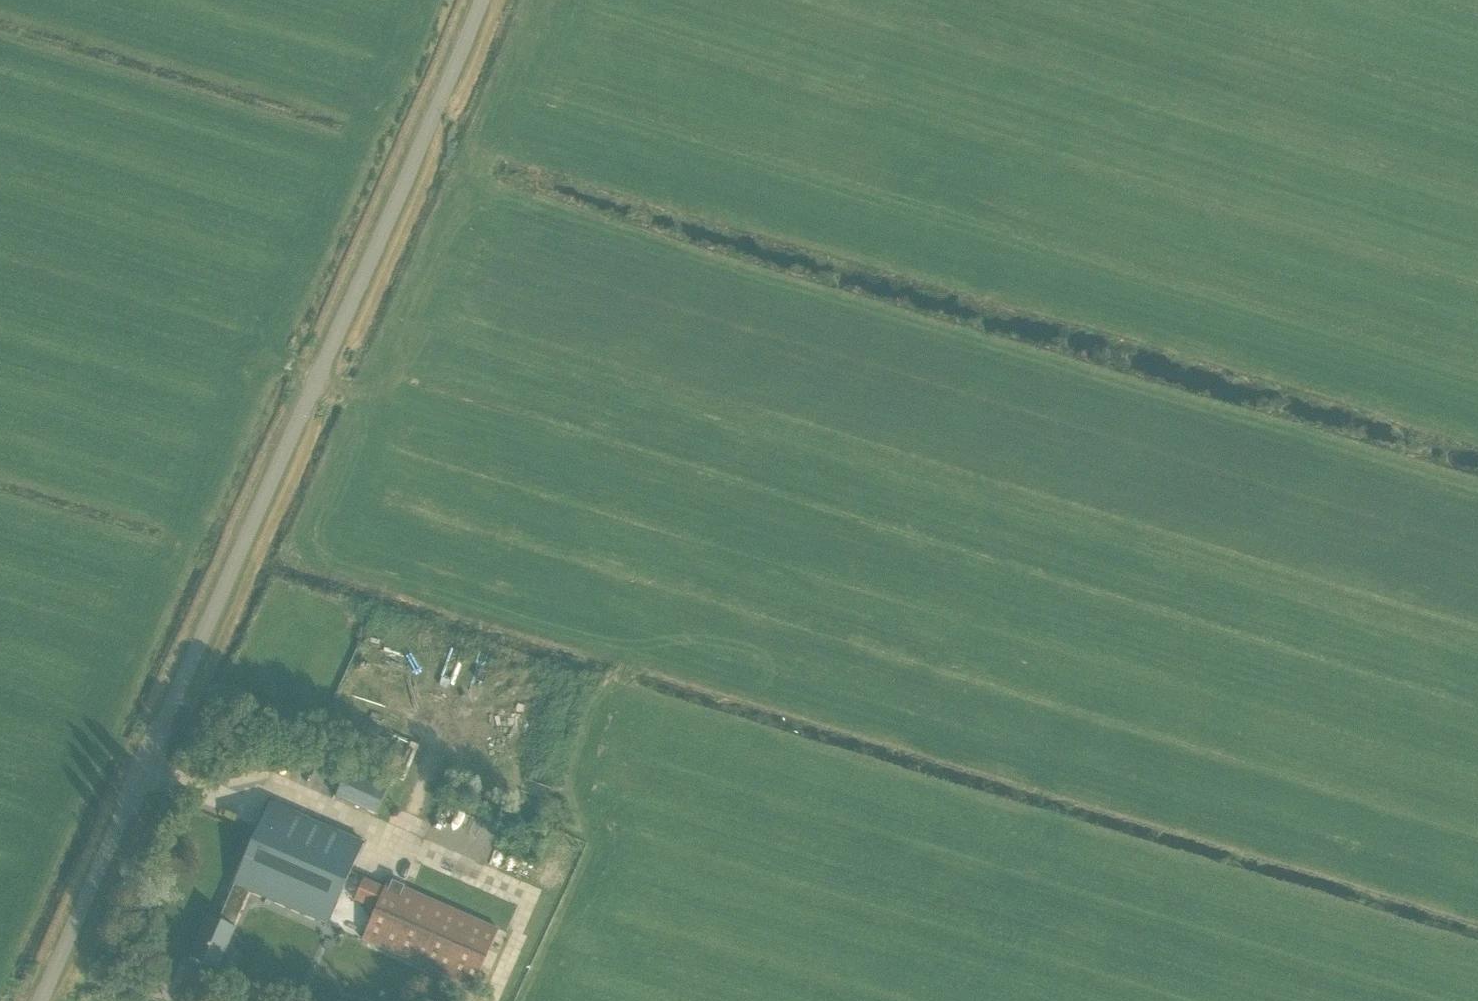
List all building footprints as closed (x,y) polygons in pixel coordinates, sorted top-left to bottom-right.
[(316,788),(326,764),(281,744),(271,768),(316,788)] [(376,813),(391,780),(350,763),(336,796),(376,813)] [(328,924),(364,842),(271,801),(234,883),(235,883),(219,920),(209,915),(191,955),(217,967),(246,901),(245,901),(250,890),(328,924)] [(384,886),(362,876),(352,898),(374,908),(361,938),(472,987),(498,927),(387,878),(384,886)]
